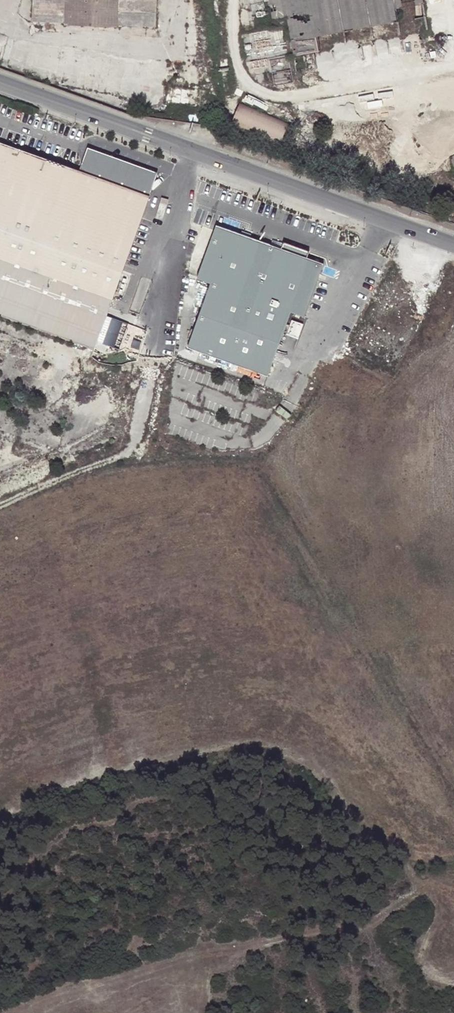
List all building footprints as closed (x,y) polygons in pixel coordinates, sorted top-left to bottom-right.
[(28,26),(60,29),(114,32),(114,29),(152,31),(153,0),(29,0),(28,26)] [(430,16),(428,4),(427,0),(272,0),(276,17),(290,15),(298,59),(323,54),(320,38),(430,16)] [(284,119),(235,105),(230,123),(278,137),(284,119)] [(24,327),(81,172),(0,142),(0,318),(24,327)] [(81,172),(149,197),(153,185),(156,175),(88,152),(85,162),(81,172)] [(149,197),(81,172),(24,327),(93,351),(149,197)] [(161,198),(155,220),(162,222),(168,200),(161,198)] [(272,245),(215,223),(194,277),(206,282),(186,344),(226,361),(272,245)] [(272,245),(226,361),(266,374),(291,310),(304,315),(323,264),(272,245)]
